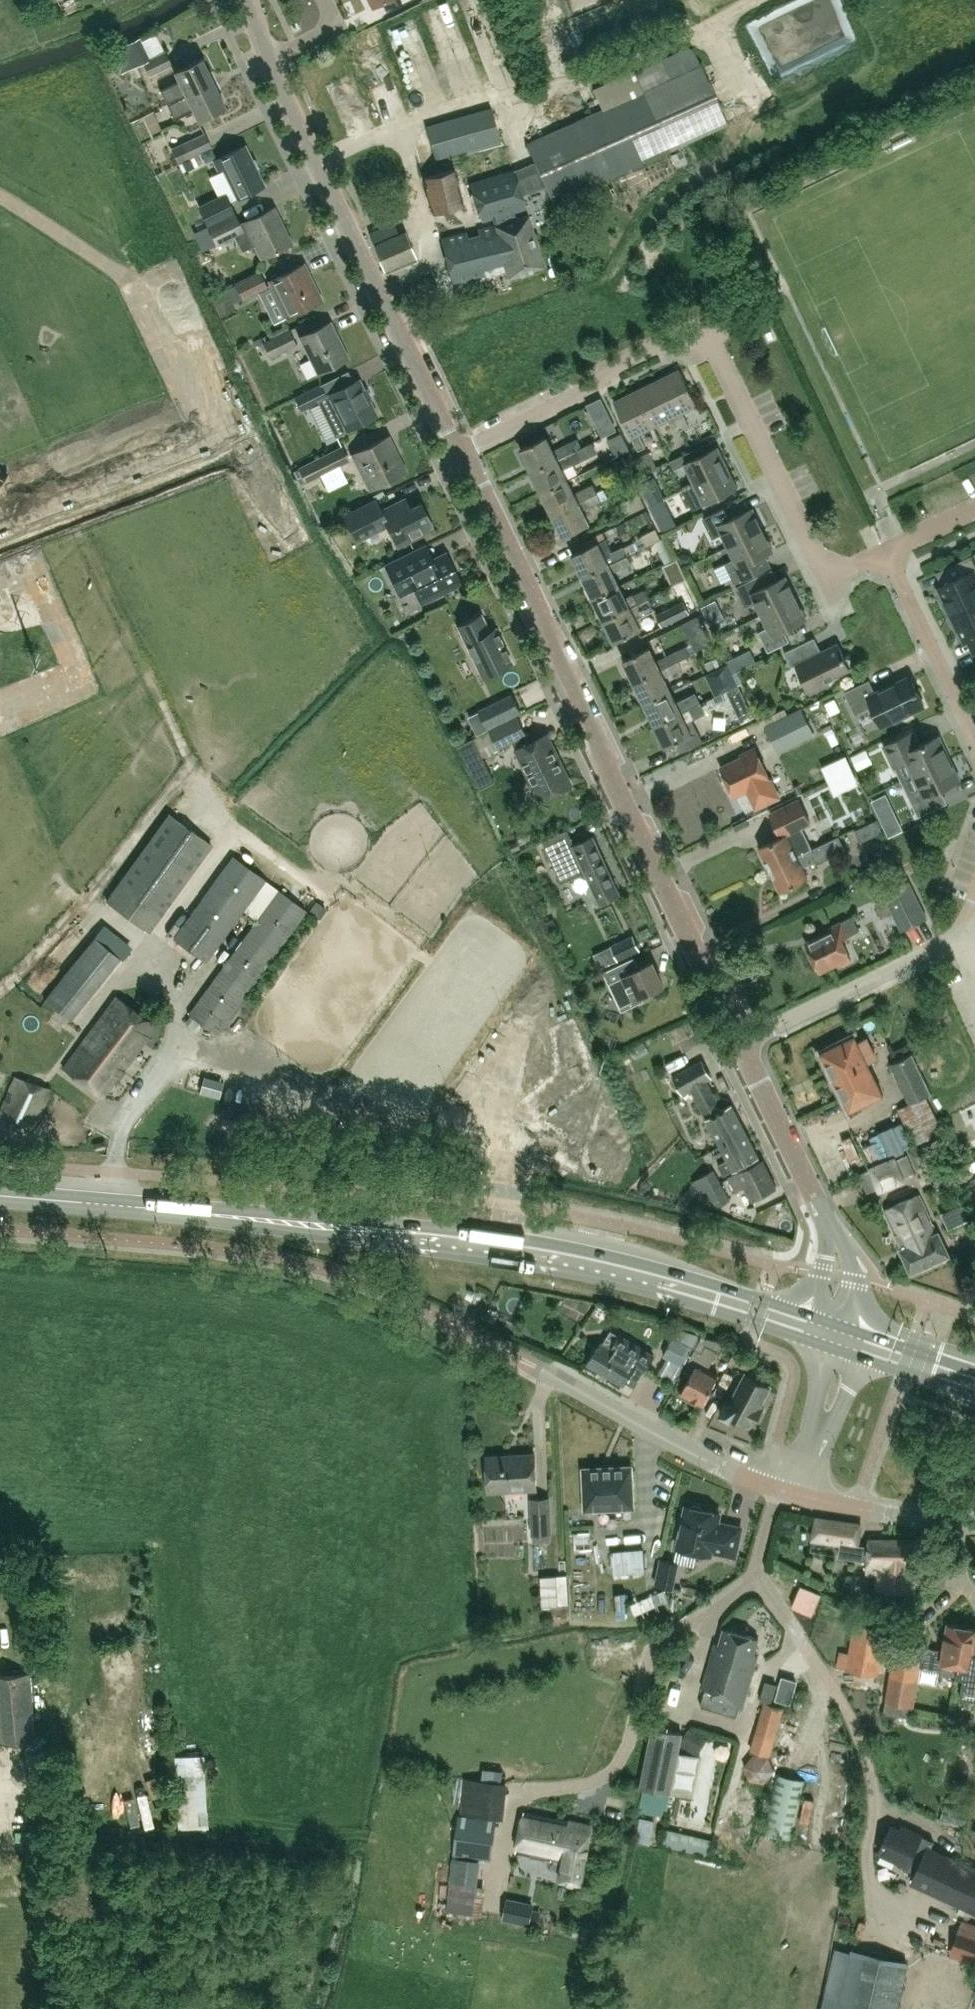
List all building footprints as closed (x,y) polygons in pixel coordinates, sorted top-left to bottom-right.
[(445,59),(476,52),(465,0),(433,0),(445,59)] [(425,12),(396,20),(413,80),(441,72),(425,12)] [(138,36),(131,39),(119,45),(130,69),(143,62),(149,74),(170,64),(164,51),(149,58),(138,36)] [(373,39),(381,73),(393,70),(386,36),(373,39)] [(393,65),(403,64),(401,39),(391,40),(393,65)] [(859,41),(827,57),(833,69),(865,53),(859,41)] [(534,162),(513,170),(521,195),(545,185),(552,201),(669,149),(727,124),(692,47),(632,73),(640,92),(526,144),(534,162)] [(167,104),(213,81),(201,58),(174,71),(178,80),(160,89),(167,104)] [(224,106),(213,81),(167,104),(174,119),(193,110),(197,119),(224,106)] [(434,158),(499,139),(490,108),(425,127),(434,158)] [(182,144),(182,142),(170,148),(177,164),(189,158),(188,156),(210,146),(204,133),(182,144)] [(263,185),(243,145),(213,160),(218,171),(223,169),(237,197),(263,185)] [(423,177),(431,214),(463,206),(454,169),(423,177)] [(494,224),(440,238),(452,284),(505,270),(508,277),(544,265),(528,215),(514,219),(512,211),(525,207),(521,195),(513,170),(469,183),(481,220),(491,216),(494,224)] [(207,225),(232,213),(227,200),(201,212),(207,225)] [(234,212),(232,213),(207,225),(216,245),(234,236),(241,251),(254,245),(260,257),(291,242),(273,206),(239,223),(234,212)] [(398,234),(374,244),(384,268),(414,256),(404,232),(398,234)] [(320,300),(302,264),(270,280),(288,316),(320,300)] [(267,286),(259,271),(234,284),(241,298),(267,286)] [(348,357),(330,321),(299,336),(317,373),(348,357)] [(296,344),(288,329),(262,342),(269,357),(296,344)] [(657,380),(681,429),(688,425),(682,412),(697,405),(679,369),(657,380)] [(358,378),(326,394),(327,396),(318,401),(335,435),(376,414),(358,378)] [(657,380),(636,390),(653,426),(667,419),(674,432),(681,429),(657,380)] [(327,396),(326,394),(321,383),(294,397),(301,409),(318,401),(327,396)] [(607,387),(594,393),(611,432),(624,426),(607,387)] [(653,426),(636,390),(613,401),(631,437),(638,450),(645,447),(639,433),(653,426)] [(405,471),(387,436),(352,453),(370,488),(405,471)] [(579,437),(553,450),(546,436),(520,449),(531,471),(583,445),(579,437)] [(589,443),(583,445),(531,471),(541,492),(567,480),(562,469),(582,459),(580,456),(592,450),(589,443)] [(341,446),(316,458),(330,489),(347,481),(339,465),(349,460),(341,446)] [(693,483),(727,467),(717,446),(693,458),(690,451),(669,461),(674,469),(684,464),(693,483)] [(638,467),(634,458),(630,450),(612,459),(620,475),(638,467)] [(649,451),(634,458),(638,467),(641,473),(656,466),(649,451)] [(727,467),(693,483),(699,495),(689,500),(693,509),(737,488),(727,467)] [(663,498),(652,475),(638,481),(650,505),(663,498)] [(574,493),(567,480),(541,492),(552,514),(597,492),(593,484),(574,493)] [(597,492),(552,514),(563,536),(589,523),(582,509),(601,500),(597,492)] [(376,498),(371,501),(342,515),(356,542),(387,526),(397,545),(433,527),(420,502),(409,507),(404,498),(382,509),(376,498)] [(728,545),(762,529),(752,508),(729,519),(724,508),(702,518),(712,538),(722,533),(728,545)] [(662,517),(648,524),(653,534),(667,527),(662,517)] [(762,529),(728,545),(734,558),(724,563),(734,583),(755,572),(750,561),(772,550),(762,529)] [(594,535),(597,541),(571,554),(582,576),(638,549),(634,541),(612,552),(602,531),(594,535)] [(445,552),(432,558),(426,544),(414,550),(385,564),(400,594),(414,587),(421,602),(460,582),(445,552)] [(638,549),(582,576),(593,598),(619,585),(612,571),(642,557),(638,549)] [(974,601),(974,563),(971,555),(942,568),(948,581),(938,586),(944,599),(940,600),(947,615),(974,601)] [(762,613),(795,597),(785,576),(763,587),(757,576),(736,586),(745,606),(756,601),(762,613)] [(619,585),(593,598),(603,619),(649,597),(645,589),(634,595),(633,593),(625,597),(619,585)] [(649,597),(603,619),(614,641),(640,629),(633,614),(652,605),(649,597)] [(795,597),(762,613),(768,626),(758,631),(767,651),(789,640),(783,629),(806,618),(795,597)] [(683,601),(655,614),(661,627),(689,613),(683,601)] [(947,615),(954,629),(957,628),(963,640),(974,635),(974,637),(974,601),(947,615)] [(489,630),(481,613),(456,625),(481,676),(511,661),(495,627),(489,630)] [(838,643),(820,651),(819,649),(815,648),(813,649),(809,640),(784,652),(791,666),(795,664),(809,693),(828,683),(826,679),(848,669),(844,660),(845,659),(838,643)] [(685,645),(655,660),(649,647),(623,659),(633,681),(660,669),(679,659),(690,654),(685,645)] [(683,667),(679,659),(660,669),(633,681),(644,703),(670,690),(664,677),(672,673),(683,667)] [(875,692),(868,679),(844,691),(854,714),(872,705),(881,725),(924,705),(909,675),(875,692)] [(681,712),(670,690),(644,703),(654,724),(681,712)] [(512,695),(490,706),(480,711),(488,727),(498,722),(520,712),(512,695)] [(689,708),(700,703),(697,695),(685,700),(689,708)] [(700,703),(689,708),(693,716),(704,710),(700,703)] [(811,733),(801,711),(767,727),(778,749),(811,733)] [(691,734),(681,712),(654,724),(665,747),(674,742),(679,753),(703,741),(697,731),(691,734)] [(489,730),(497,748),(526,734),(518,716),(489,730)] [(911,731),(905,734),(884,744),(901,780),(949,757),(938,735),(918,745),(911,731)] [(553,747),(546,734),(516,748),(540,798),(570,784),(557,757),(556,757),(552,748),(553,747)] [(458,745),(471,770),(486,763),(472,737),(458,745)] [(734,796),(751,787),(753,790),(771,781),(754,746),(740,754),(741,756),(720,766),(734,796)] [(949,757),(901,780),(918,816),(940,806),(933,792),(959,780),(949,757)] [(759,847),(770,868),(812,848),(802,826),(810,822),(799,798),(770,813),(778,830),(780,829),(783,835),(759,847)] [(106,901),(148,931),(210,845),(168,814),(106,901)] [(592,836),(574,844),(567,829),(543,840),(562,882),(585,871),(600,903),(619,894),(592,836)] [(812,848),(770,868),(780,890),(807,876),(803,866),(815,860),(817,863),(845,849),(838,835),(812,848)] [(264,879),(232,856),(173,937),(205,960),(264,879)] [(926,918),(908,880),(883,892),(901,930),(926,918)] [(189,1014),(215,1033),(305,909),(279,890),(189,1014)] [(828,927),(830,930),(805,942),(820,971),(839,961),(840,964),(850,959),(850,956),(841,939),(859,930),(852,915),(828,927)] [(638,950),(632,935),(611,945),(618,959),(638,950)] [(95,936),(57,983),(81,1003),(119,957),(95,936)] [(622,1009),(642,999),(640,996),(663,985),(652,961),(633,970),(629,960),(604,972),(622,1009)] [(44,999),(68,1019),(81,1003),(57,983),(44,999)] [(154,1024),(116,996),(63,1068),(102,1096),(154,1024)] [(854,1035),(821,1051),(849,1110),(883,1093),(867,1062),(876,1058),(865,1038),(857,1041),(854,1035)] [(909,1103),(897,1109),(914,1145),(943,1131),(926,1095),(930,1093),(911,1053),(889,1064),(909,1103)] [(721,1109),(706,1081),(712,1078),(701,1059),(671,1076),(682,1095),(691,1090),(720,1145),(732,1138),(730,1134),(743,1127),(731,1104),(721,1109)] [(16,1072),(0,1110),(0,1116),(32,1127),(50,1088),(16,1072)] [(962,1112),(953,1116),(956,1123),(965,1118),(962,1112)] [(888,1123),(875,1128),(881,1144),(894,1139),(888,1123)] [(720,1145),(727,1158),(717,1164),(723,1176),(759,1156),(743,1127),(730,1134),(732,1138),(720,1145)] [(915,1172),(907,1154),(858,1173),(866,1192),(915,1172)] [(762,1159),(729,1177),(735,1190),(744,1186),(752,1201),(776,1187),(762,1159)] [(707,1189),(720,1182),(713,1170),(699,1177),(706,1190),(707,1189)] [(720,1182),(707,1189),(717,1206),(729,1200),(719,1182),(720,1182)] [(900,1249),(910,1272),(949,1254),(938,1232),(936,1233),(918,1193),(885,1209),(902,1248),(900,1249)] [(572,1293),(590,1300),(594,1289),(576,1282),(572,1293)] [(601,1342),(598,1341),(586,1361),(623,1384),(626,1380),(634,1385),(653,1354),(618,1332),(613,1340),(606,1335),(601,1342)] [(719,1349),(723,1339),(708,1333),(704,1343),(719,1349)] [(663,1355),(669,1358),(660,1376),(671,1382),(680,1365),(682,1366),(692,1347),(673,1337),(663,1355)] [(700,1402),(703,1403),(718,1374),(707,1369),(717,1351),(706,1345),(702,1352),(695,1348),(682,1371),(690,1375),(681,1392),(691,1397),(689,1400),(699,1405),(700,1402)] [(730,1359),(748,1368),(753,1359),(735,1350),(730,1359)] [(750,1422),(755,1425),(763,1408),(759,1405),(770,1385),(746,1372),(731,1402),(726,1399),(719,1411),(731,1417),(732,1416),(749,1425),(750,1422)] [(534,1454),(486,1456),(488,1490),(536,1488),(534,1454)] [(583,1467),(585,1507),(633,1504),(631,1464),(583,1467)] [(552,1534),(549,1497),(529,1498),(531,1535),(532,1543),(551,1542),(550,1534),(552,1534)] [(702,1509),(700,1506),(692,1504),(689,1506),(685,1505),(677,1547),(710,1554),(711,1550),(734,1555),(740,1527),(717,1522),(719,1513),(702,1509)] [(860,1523),(816,1517),(812,1539),(857,1545),(860,1523)] [(894,1539),(869,1539),(867,1571),(877,1572),(876,1587),(893,1588),(894,1539)] [(919,1539),(894,1539),(893,1588),(913,1590),(915,1563),(918,1563),(919,1539)] [(611,1551),(613,1575),(645,1572),(643,1549),(611,1551)] [(549,1597),(575,1596),(574,1564),(547,1565),(549,1597)] [(637,1588),(638,1583),(623,1582),(622,1600),(652,1602),(653,1589),(637,1588)] [(854,1622),(845,1670),(877,1675),(885,1627),(854,1622)] [(942,1650),(923,1647),(923,1643),(896,1639),(889,1677),(917,1682),(920,1666),(939,1669),(938,1672),(956,1675),(959,1661),(960,1661),(966,1626),(947,1623),(942,1650)] [(959,1661),(956,1675),(963,1676),(959,1698),(974,1700),(974,1628),(966,1626),(960,1661),(959,1661)] [(758,1638),(723,1628),(719,1643),(715,1642),(711,1654),(723,1657),(722,1661),(753,1670),(757,1655),(753,1654),(758,1638)] [(702,1688),(705,1688),(700,1705),(736,1715),(738,1709),(741,1710),(753,1670),(722,1661),(723,1657),(711,1654),(702,1688)] [(28,1673),(0,1675),(0,1743),(34,1740),(28,1673)] [(782,1677),(776,1698),(789,1702),(795,1681),(782,1677)] [(917,1682),(889,1677),(885,1700),(913,1705),(917,1682)] [(754,1732),(755,1732),(751,1744),(771,1750),(783,1707),(763,1702),(754,1732)] [(681,1733),(652,1727),(640,1786),(670,1792),(681,1733)] [(43,1745),(19,1746),(21,1783),(45,1781),(43,1745)] [(755,1758),(758,1768),(780,1761),(777,1751),(755,1758)] [(213,1762),(184,1763),(186,1816),(215,1815),(213,1762)] [(141,1766),(142,1776),(165,1774),(165,1764),(141,1766)] [(763,1832),(793,1839),(805,1781),(776,1774),(763,1832)] [(507,1783),(463,1778),(460,1814),(503,1820),(507,1783)] [(745,1780),(739,1800),(762,1807),(768,1787),(745,1780)] [(966,1812),(943,1805),(940,1817),(963,1824),(966,1812)] [(516,1849),(530,1852),(529,1853),(546,1857),(546,1855),(563,1859),(559,1879),(581,1883),(591,1826),(524,1811),(516,1849)] [(496,1821),(458,1815),(452,1854),(490,1860),(496,1821)] [(921,1835),(907,1829),(905,1833),(890,1826),(878,1851),(906,1864),(904,1868),(916,1873),(912,1881),(974,1910),(974,1871),(930,1850),(934,1841),(921,1835)] [(661,1845),(709,1856),(712,1840),(665,1829),(661,1845)] [(449,1881),(446,1910),(472,1914),(477,1885),(467,1883),(470,1859),(452,1857),(449,1881)] [(500,1917),(537,1925),(540,1911),(532,1909),(533,1903),(505,1897),(500,1917)] [(961,1919),(950,1949),(974,1958),(974,1923),(961,1919)] [(865,1956),(837,1949),(826,1999),(870,2008),(897,2008),(907,1965),(865,1956)]
